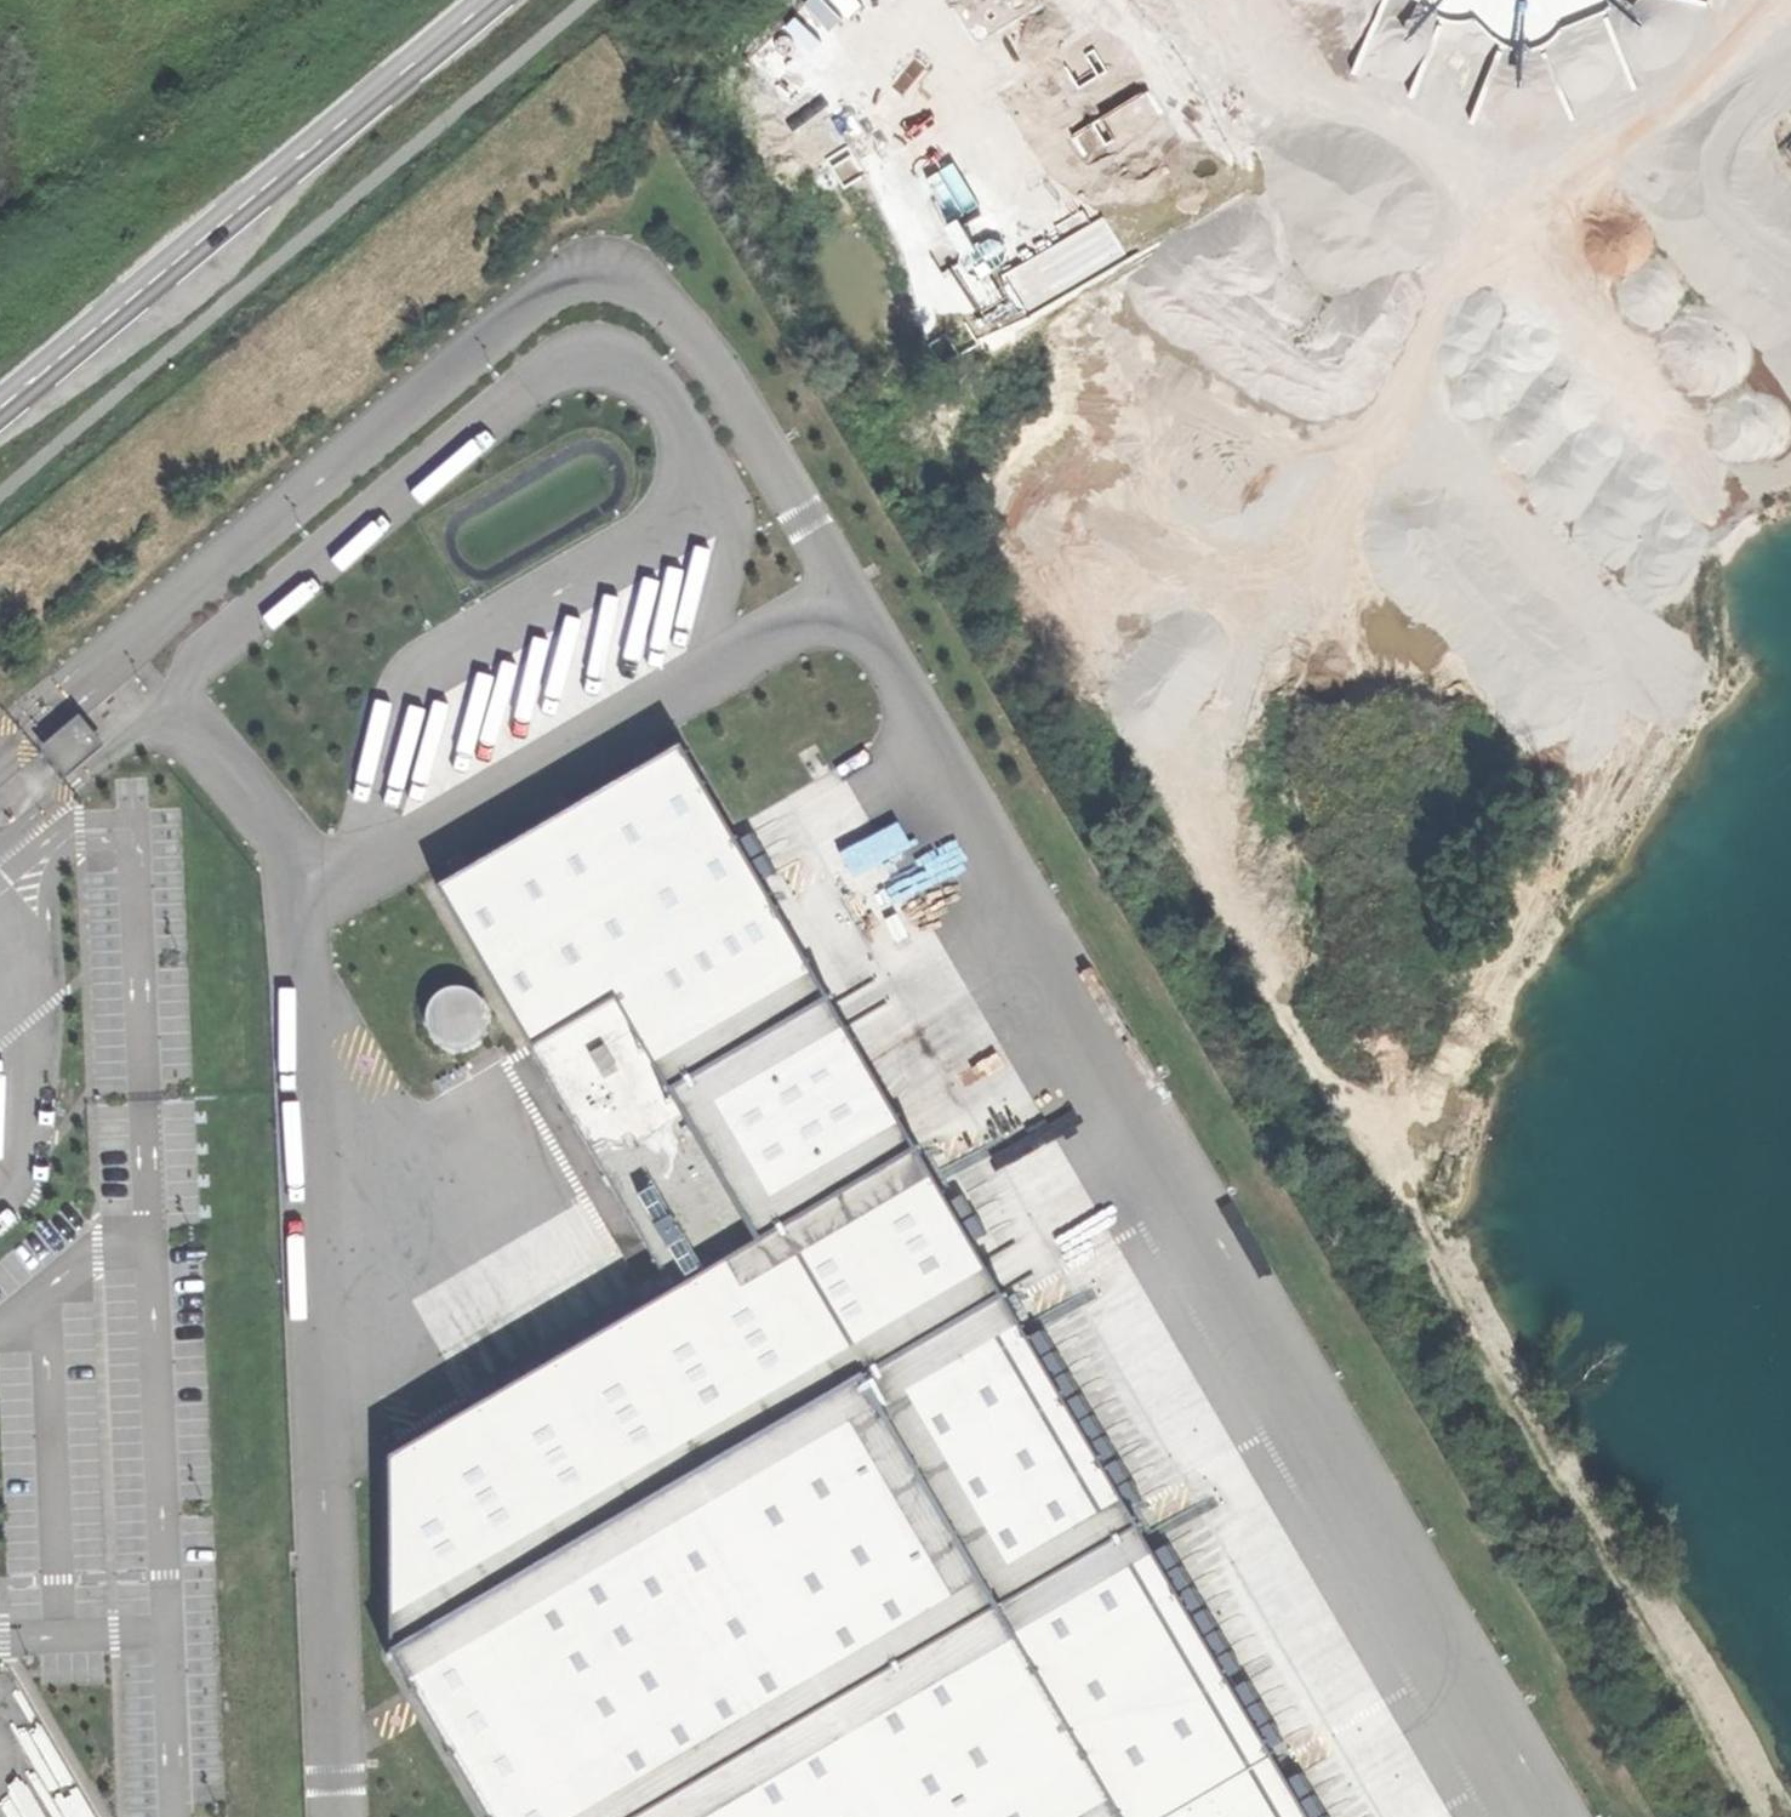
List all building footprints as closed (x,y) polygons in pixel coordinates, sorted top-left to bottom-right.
[(1165,72),(1053,97),(1063,140),(1175,115),(1165,72)] [(960,215),(984,201),(960,161),(936,175),(960,215)] [(91,713),(52,744),(77,775),(116,744),(91,713)] [(477,1816),(1299,1816),(667,744),(422,884),(524,1044),(606,997),(746,1238),(379,1456),(380,1651),(477,1816)] [(480,987),(442,1001),(460,1051),(499,1036),(480,987)]
